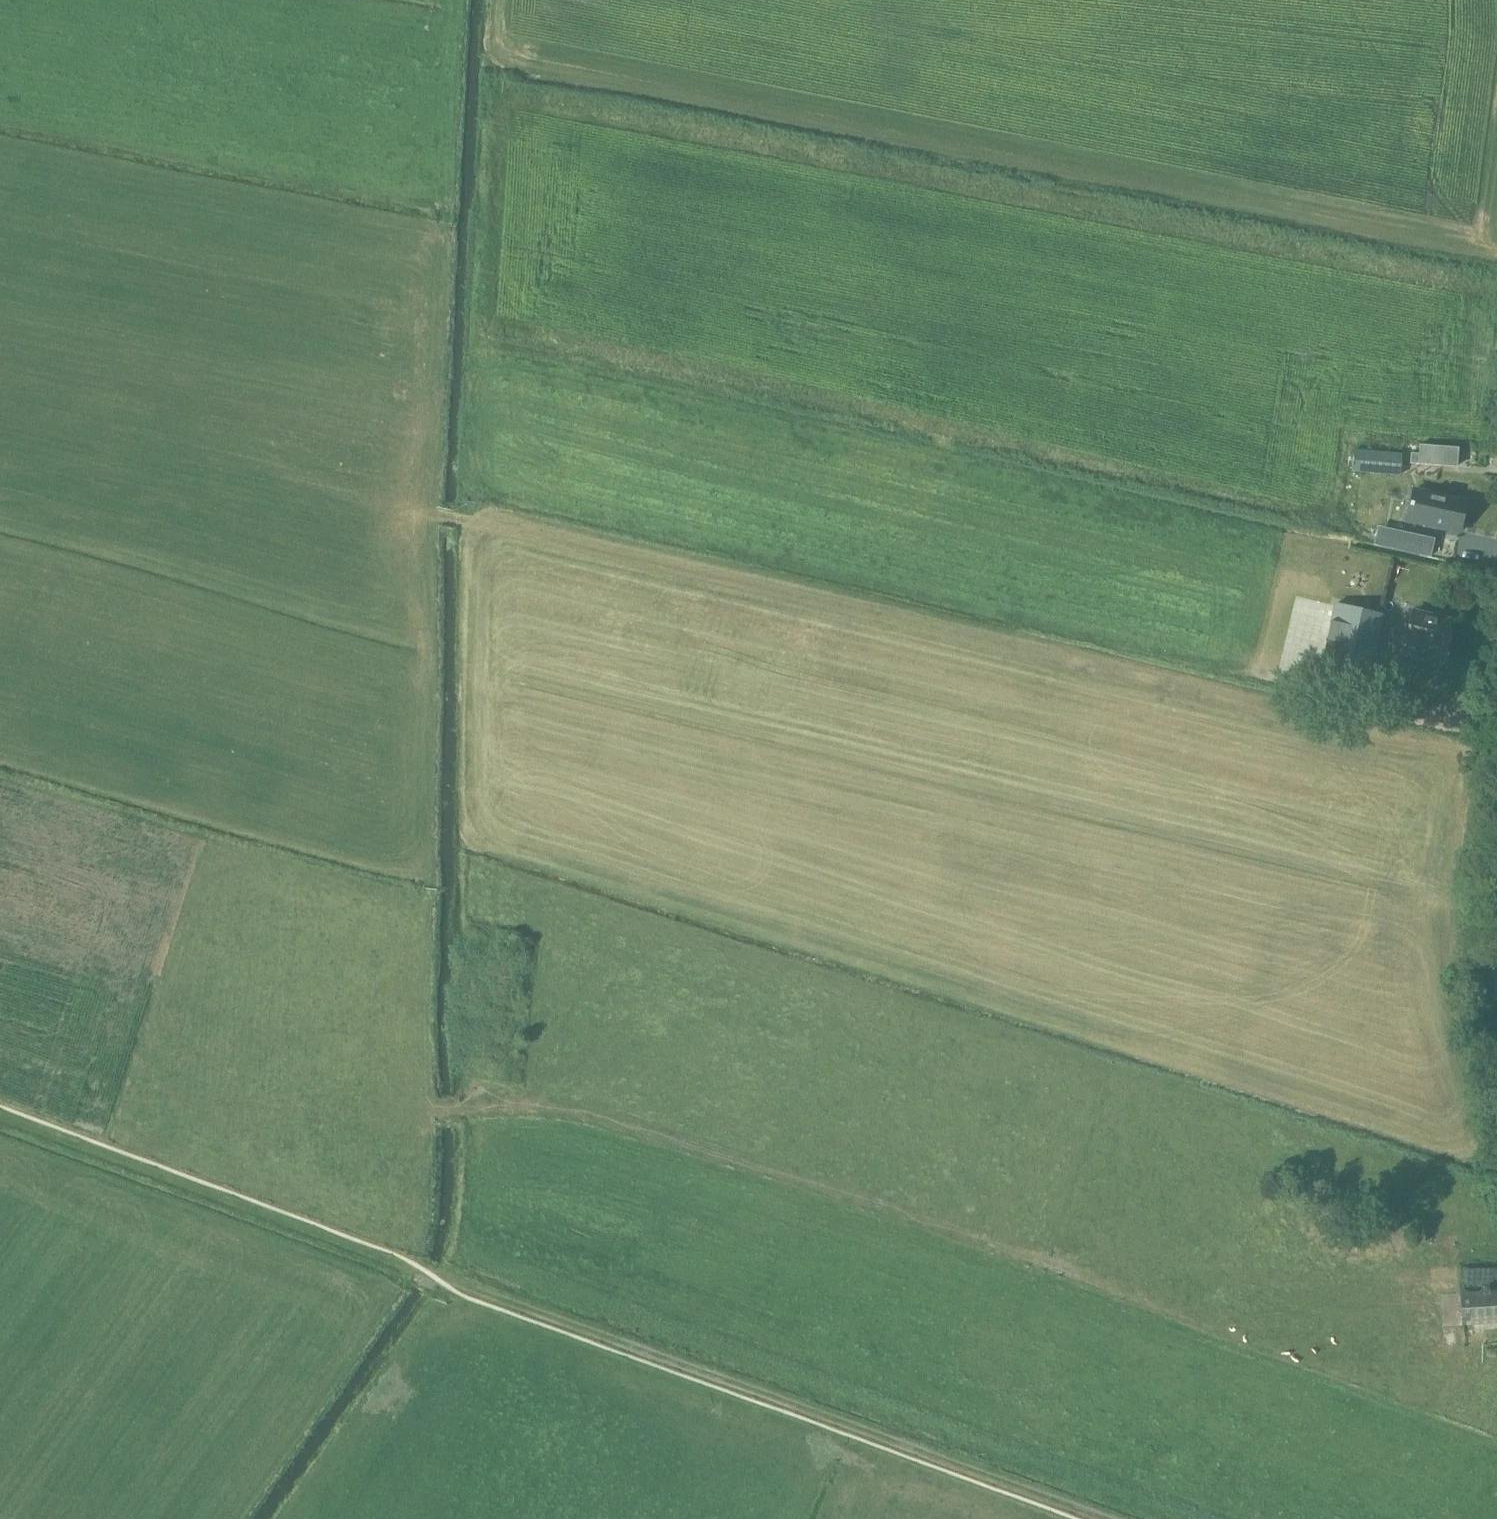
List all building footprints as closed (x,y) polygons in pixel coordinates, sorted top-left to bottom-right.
[(1403,454),(1354,450),(1352,472),(1401,477),(1403,454)] [(1412,492),(1405,523),(1458,535),(1465,505),(1412,492)] [(1432,541),(1391,532),(1388,547),(1388,549),(1429,558),(1429,556),(1432,541)] [(1325,640),(1333,642),(1324,679),(1367,691),(1385,615),(1342,605),(1340,612),(1332,611),(1325,640)] [(1406,644),(1446,653),(1454,621),(1414,612),(1406,644)] [(1496,1323),(1496,1290),(1460,1293),(1463,1326),(1496,1323)]
